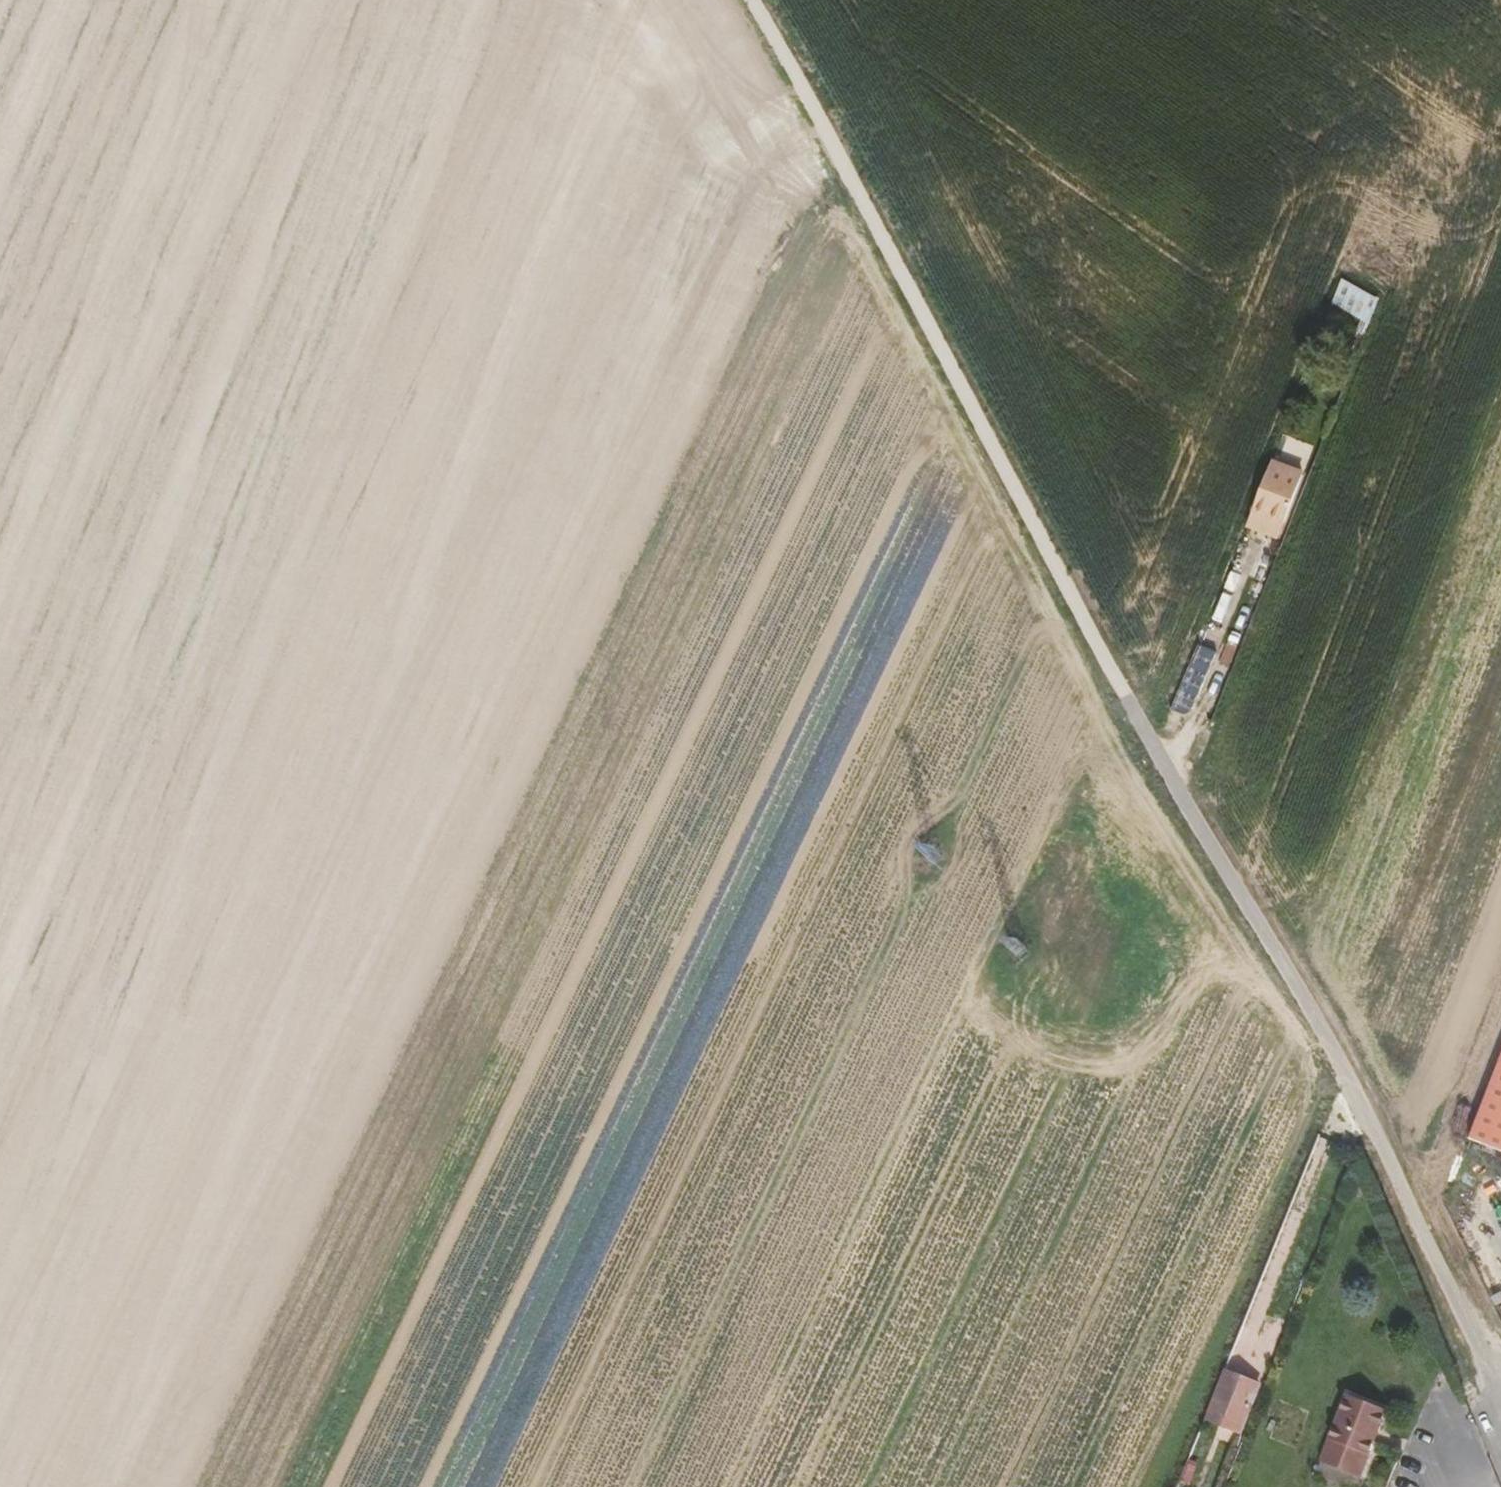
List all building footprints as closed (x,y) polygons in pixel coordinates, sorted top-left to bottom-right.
[(1369,317),(1380,297),(1346,280),(1336,300),(1369,317)] [(1307,473),(1276,461),(1250,528),(1282,540),(1307,473)] [(1472,1139),(1500,1150),(1500,1066),(1472,1139)] [(1253,1382),(1225,1371),(1203,1427),(1231,1438),(1253,1382)] [(1384,1419),(1345,1402),(1316,1469),(1357,1486),(1384,1419)]
